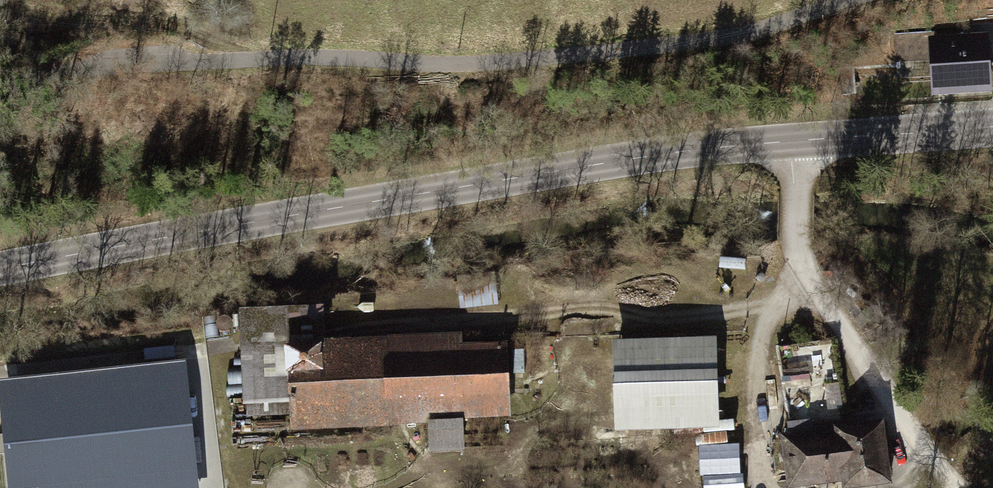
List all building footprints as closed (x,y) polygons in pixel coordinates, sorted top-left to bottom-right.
[(986,34),(893,39),(895,70),(924,69),(925,98),(989,95),(986,34)] [(498,279),(457,280),(458,311),(499,310),(498,279)] [(324,306),(237,312),(243,408),(287,406),(289,437),(425,428),(427,454),(463,452),(461,422),(512,418),(508,344),(459,347),(458,335),(327,343),(324,306)] [(717,337),(612,340),(615,432),(719,428),(717,337)] [(789,487),(798,487),(840,483),(841,487),(893,487),(884,417),(849,422),(838,338),(771,347),(789,487)] [(2,383),(11,483),(46,480),(47,487),(194,487),(182,365),(2,383)] [(744,473),(705,475),(706,487),(745,487),(744,473)]
